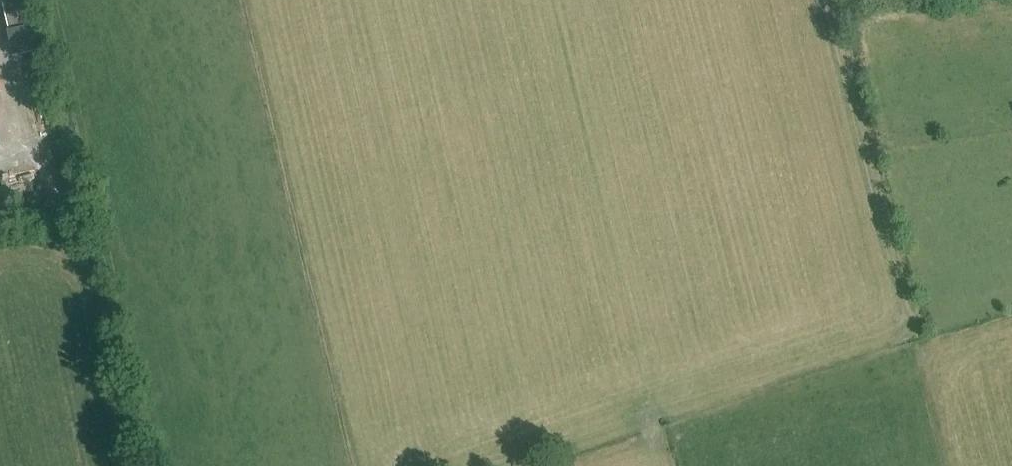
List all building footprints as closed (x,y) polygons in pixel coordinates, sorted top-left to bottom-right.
[(12,26),(45,17),(40,0),(6,0),(5,0),(12,26)] [(52,48),(46,22),(10,30),(16,55),(52,48)] [(14,141),(11,118),(0,119),(0,142),(14,141)]
